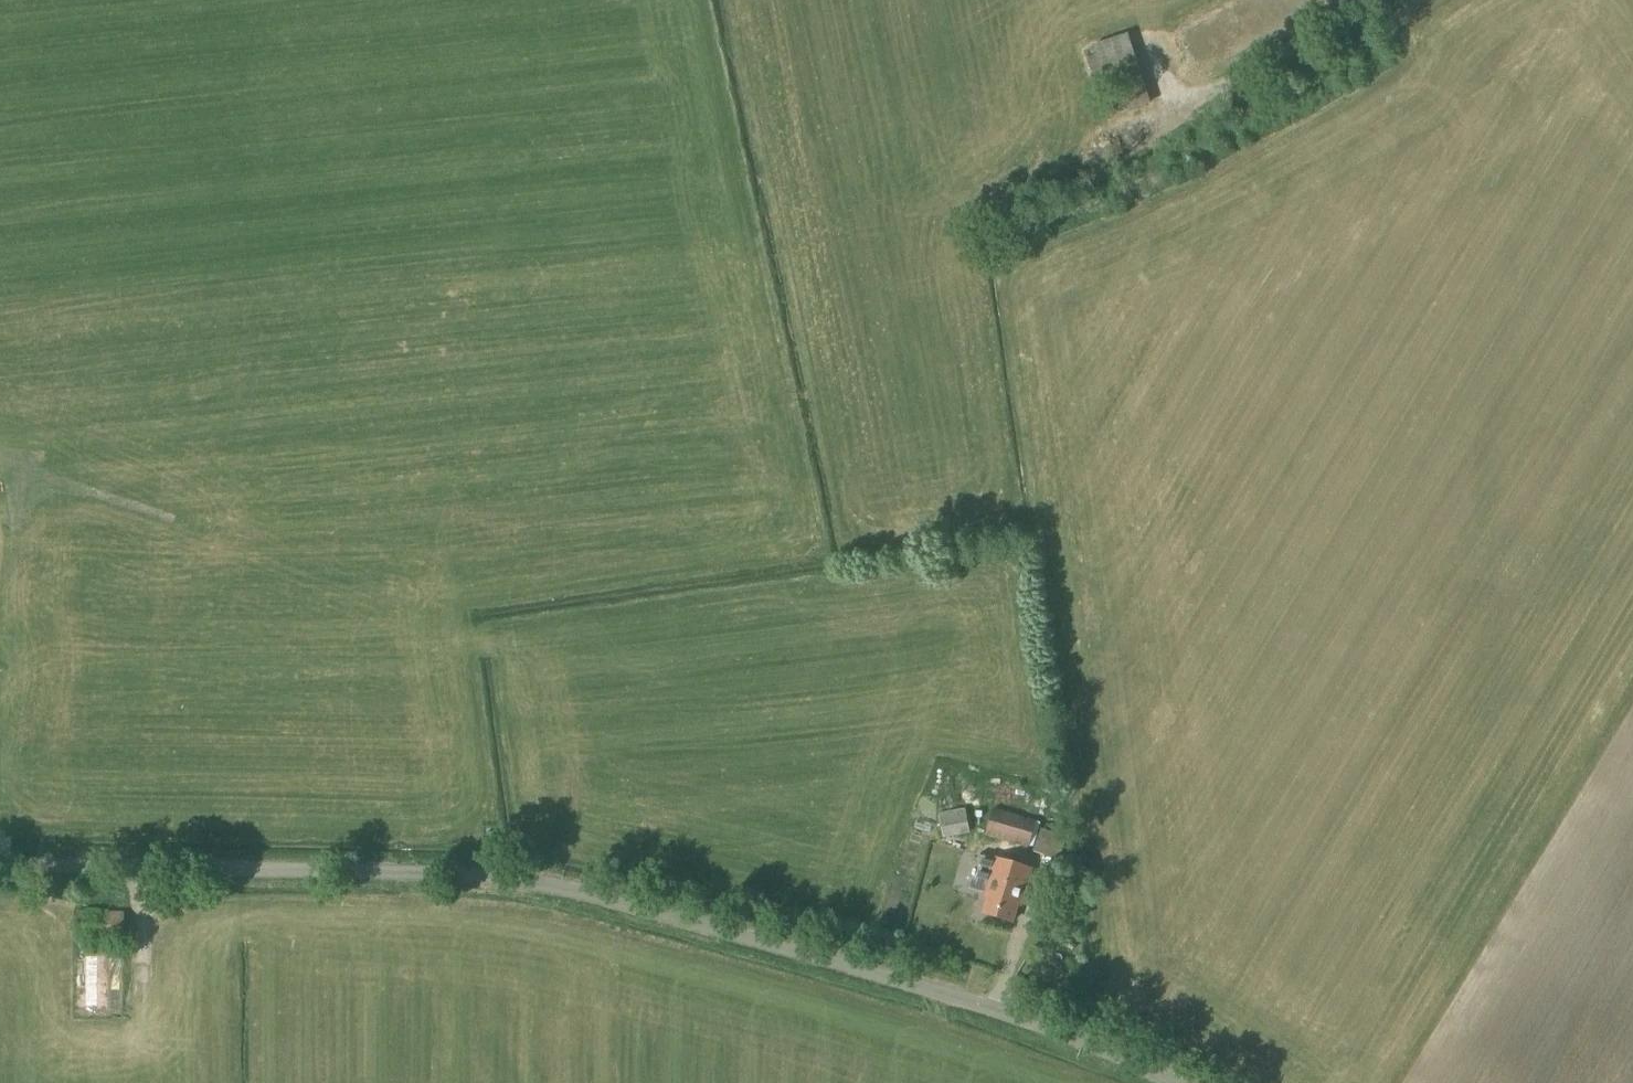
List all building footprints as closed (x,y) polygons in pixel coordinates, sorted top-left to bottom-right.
[(943,839),(971,833),(966,807),(938,813),(943,839)] [(1028,850),(1037,823),(994,809),(985,836),(1028,850)] [(1034,854),(1055,861),(1049,880),(1064,885),(1071,864),(1062,861),(1068,840),(1042,831),(1034,854)] [(980,893),(975,911),(1012,921),(1017,904),(1020,905),(1030,870),(996,860),(986,895),(980,893)] [(124,941),(125,913),(78,910),(77,939),(124,941)]
